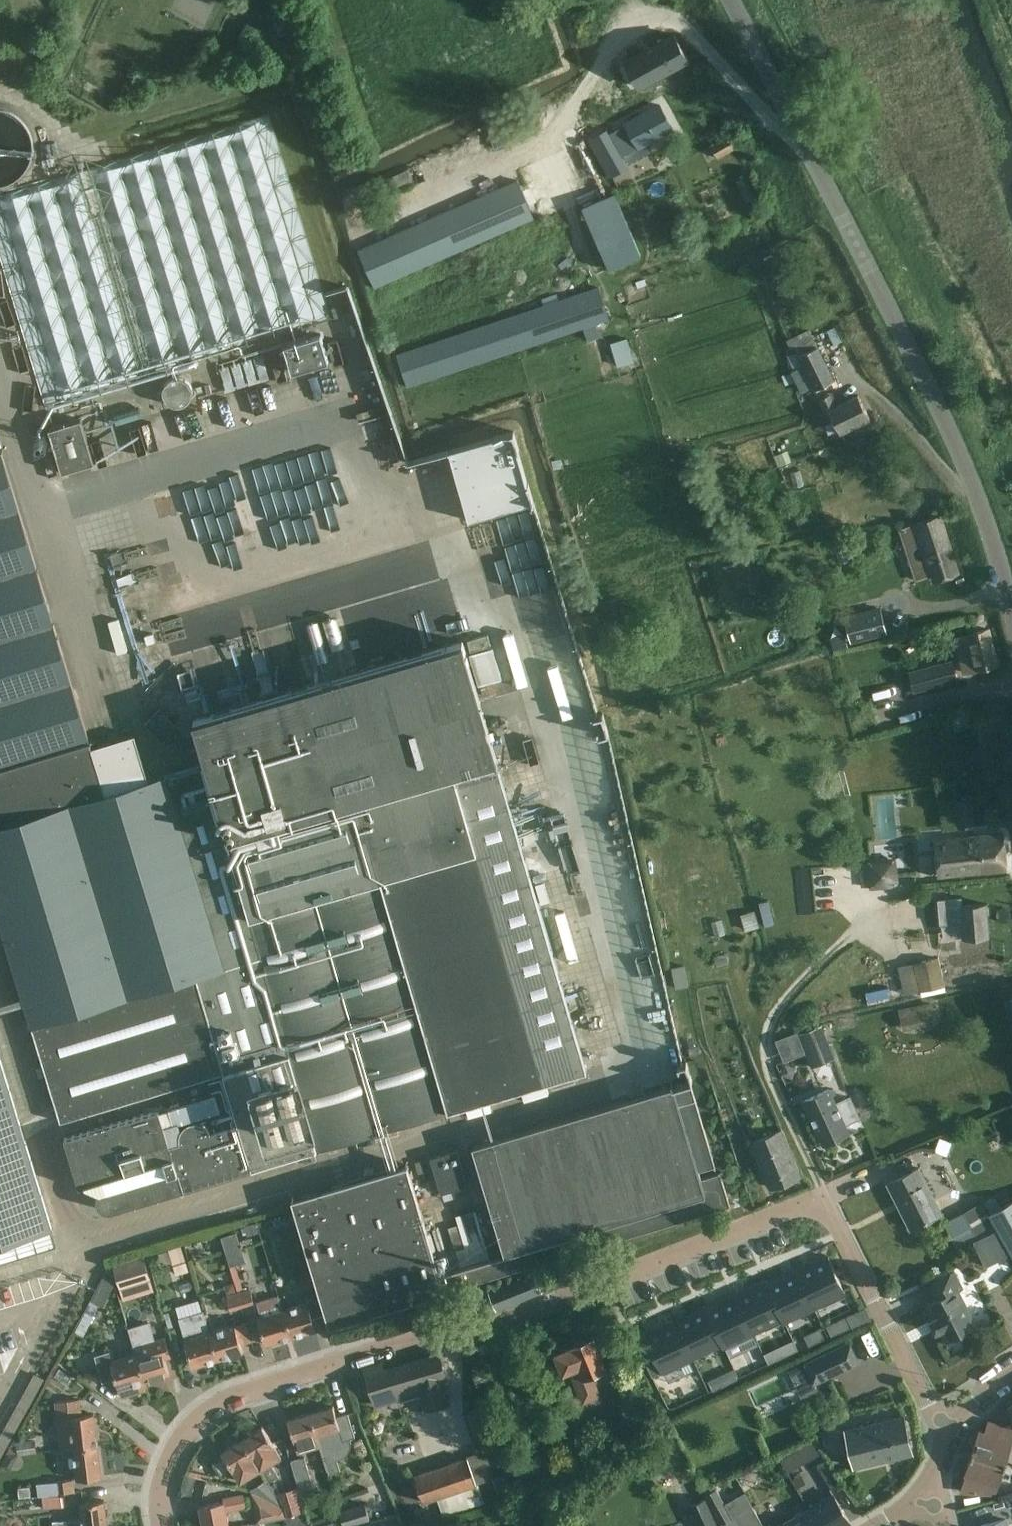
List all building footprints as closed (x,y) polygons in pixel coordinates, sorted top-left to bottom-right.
[(675,36),(628,62),(635,77),(640,86),(688,59),(675,36)] [(659,105),(615,130),(628,153),(672,128),(659,105)] [(33,148),(32,140),(30,133),(26,126),(21,120),(17,116),(11,113),(3,110),(0,110),(0,186),(7,185),(13,182),(20,176),(26,170),(30,163),(32,156),(33,148)] [(322,293),(322,292),(268,115),(114,161),(0,195),(0,251),(46,403),(330,317),(322,293)] [(589,141),(609,176),(628,166),(608,131),(589,141)] [(728,136),(711,146),(700,152),(707,164),(735,148),(728,136)] [(52,157),(42,160),(44,168),(54,165),(52,157)] [(389,196),(426,180),(418,163),(382,180),(389,196)] [(747,176),(736,181),(746,202),(757,197),(747,176)] [(585,190),(591,203),(583,206),(608,267),(640,254),(609,179),(585,190)] [(362,249),(377,284),(531,216),(516,182),(362,249)] [(634,212),(639,223),(647,220),(642,209),(634,212)] [(608,318),(598,287),(397,354),(406,383),(608,318)] [(334,317),(344,314),(341,304),(331,307),(334,317)] [(799,357),(803,366),(791,372),(802,394),(813,388),(814,390),(835,379),(811,330),(787,341),(790,349),(795,347),(799,357)] [(283,345),(292,372),(329,361),(320,334),(283,345)] [(610,343),(617,366),(641,359),(634,335),(610,343)] [(263,356),(220,365),(225,390),(268,382),(263,356)] [(171,383),(172,401),(185,401),(185,382),(171,383)] [(830,394),(820,398),(826,411),(829,409),(841,432),(869,418),(858,395),(835,406),(830,394)] [(94,463),(81,418),(48,428),(61,473),(94,463)] [(513,431),(448,450),(468,521),(533,502),(513,431)] [(34,1032),(39,1050),(61,1121),(80,1115),(107,1107),(111,1117),(123,1114),(133,1111),(130,1100),(175,1086),(180,1102),(83,1131),(64,1137),(79,1186),(84,1185),(98,1192),(97,1193),(97,1195),(97,1196),(96,1197),(96,1198),(96,1199),(97,1200),(97,1201),(97,1202),(98,1203),(98,1204),(99,1205),(99,1206),(100,1207),(101,1207),(102,1208),(102,1209),(103,1209),(104,1210),(105,1210),(106,1210),(108,1210),(109,1211),(110,1211),(111,1211),(112,1210),(113,1210),(199,1184),(208,1181),(251,1168),(317,1148),(586,1069),(462,641),(193,719),(206,763),(148,780),(135,735),(91,748),(0,448),(0,921),(34,1032)] [(787,450),(773,455),(777,466),(791,461),(787,450)] [(821,465),(811,468),(815,482),(825,479),(821,465)] [(939,517),(920,523),(917,524),(935,581),(957,574),(939,517)] [(897,528),(880,534),(884,547),(902,542),(897,528)] [(845,549),(836,551),(839,563),(848,561),(845,549)] [(880,611),(847,619),(853,640),(885,632),(880,611)] [(988,629),(954,637),(963,673),(996,665),(988,629)] [(470,651),(491,645),(488,634),(467,640),(470,651)] [(469,655),(478,685),(501,679),(492,648),(469,655)] [(952,661),(908,671),(913,691),(957,681),(952,661)] [(575,672),(551,677),(561,724),(585,719),(575,672)] [(177,690),(186,715),(205,708),(196,683),(177,690)] [(971,805),(956,807),(958,827),(973,826),(971,805)] [(1003,833),(983,835),(934,840),(938,876),(1007,869),(1003,833)] [(858,860),(862,886),(897,881),(893,855),(858,860)] [(940,924),(943,923),(963,922),(964,937),(988,935),(986,903),(962,905),(961,897),(938,899),(940,924)] [(759,927),(754,910),(740,914),(745,931),(759,927)] [(721,919),(711,922),(715,937),(725,934),(721,919)] [(726,953),(714,956),(716,966),(729,963),(726,953)] [(913,963),(920,991),(944,985),(938,958),(913,963)] [(684,965),(671,968),(675,988),(688,986),(684,965)] [(932,1002),(898,1010),(903,1031),(937,1023),(932,1002)] [(834,1058),(821,1025),(799,1033),(812,1067),(834,1058)] [(693,1036),(685,1039),(690,1058),(700,1055),(697,1046),(696,1046),(693,1036)] [(52,1228),(0,1058),(0,1244),(52,1228)] [(434,1255),(407,1164),(292,1198),(329,1325),(730,1206),(719,1171),(718,1171),(719,1173),(701,1178),(699,1170),(714,1166),(714,1168),(715,1167),(690,1081),(692,1080),(686,1061),(677,1063),(678,1068),(680,1067),(679,1064),(685,1062),(690,1079),(673,1084),(672,1080),(671,1080),(672,1084),(472,1145),(504,1252),(489,1256),(475,1210),(457,1216),(471,1262),(461,1265),(456,1249),(434,1255)] [(785,1064),(781,1075),(792,1079),(796,1067),(785,1064)] [(803,1100),(815,1126),(823,1144),(849,1132),(829,1088),(803,1100)] [(104,1109),(81,1116),(85,1127),(107,1120),(104,1109)] [(751,1141),(762,1168),(769,1187),(800,1174),(782,1129),(751,1141)] [(467,1185),(457,1149),(430,1157),(441,1193),(467,1185)] [(918,1167),(906,1174),(888,1183),(910,1228),(941,1213),(918,1167)] [(989,1214),(998,1229),(1011,1255),(1011,1201),(989,1214)] [(998,1229),(989,1214),(983,1202),(964,1213),(978,1239),(994,1229),(995,1231),(998,1229)] [(978,1239),(973,1242),(986,1268),(1007,1256),(995,1231),(994,1229),(978,1239)] [(237,1231),(221,1236),(230,1265),(246,1261),(237,1231)] [(181,1245),(168,1249),(168,1250),(172,1262),(173,1264),(185,1260),(181,1245)] [(827,1254),(796,1269),(815,1309),(846,1294),(827,1254)] [(113,1267),(120,1289),(151,1280),(144,1257),(113,1267)] [(766,1279),(763,1280),(782,1320),(783,1323),(815,1309),(796,1269),(768,1282),(766,1279)] [(309,1270),(297,1273),(302,1289),(314,1285),(309,1270)] [(958,1289),(961,1287),(954,1271),(930,1283),(938,1298),(927,1303),(945,1340),(976,1325),(958,1289)] [(540,1291),(533,1274),(489,1293),(496,1310),(540,1291)] [(105,1275),(86,1310),(94,1314),(100,1305),(103,1307),(115,1284),(113,1279),(105,1275)] [(763,1280),(733,1294),(752,1334),(782,1320),(763,1280)] [(224,1285),(227,1294),(236,1292),(234,1282),(224,1285)] [(238,1292),(242,1306),(254,1303),(250,1288),(238,1292)] [(242,1306),(238,1292),(225,1296),(230,1310),(242,1306)] [(705,1303),(702,1305),(722,1345),(723,1348),(752,1334),(733,1294),(707,1307),(705,1303)] [(282,1309),(290,1336),(316,1329),(308,1301),(282,1309)] [(702,1305),(672,1319),(692,1360),(722,1345),(702,1305)] [(825,1324),(832,1339),(871,1321),(863,1306),(825,1324)] [(265,1344),(290,1336),(282,1309),(257,1317),(265,1344)] [(93,1316),(94,1314),(86,1310),(75,1331),(84,1335),(95,1316),(93,1316)] [(164,1313),(169,1328),(173,1327),(168,1312),(164,1313)] [(672,1319),(643,1333),(654,1356),(644,1361),(652,1376),(661,1371),(662,1374),(692,1360),(672,1319)] [(149,1322),(129,1328),(136,1353),(144,1380),(169,1373),(165,1358),(171,1356),(165,1336),(154,1339),(149,1322)] [(209,1331),(217,1358),(243,1351),(235,1324),(209,1331)] [(821,1327),(805,1334),(809,1346),(826,1337),(821,1327)] [(217,1358),(209,1331),(184,1339),(192,1366),(217,1358)] [(569,1346),(570,1347),(554,1354),(564,1375),(571,1372),(578,1388),(583,1403),(602,1396),(593,1374),(607,1368),(593,1336),(569,1346)] [(793,1339),(784,1342),(790,1353),(797,1349),(793,1339)] [(144,1380),(136,1353),(114,1360),(111,1351),(96,1356),(103,1380),(115,1376),(121,1396),(141,1390),(138,1382),(144,1380)] [(447,1377),(445,1371),(439,1352),(382,1369),(381,1363),(364,1368),(375,1404),(420,1391),(426,1408),(449,1401),(442,1379),(447,1377)] [(827,1353),(805,1363),(805,1364),(815,1383),(837,1373),(827,1353)] [(59,1368),(54,1375),(67,1384),(72,1376),(59,1368)] [(733,1368),(726,1371),(731,1381),(738,1377),(733,1368)] [(576,1404),(568,1387),(555,1392),(563,1410),(576,1404)] [(55,1400),(55,1405),(60,1448),(73,1447),(97,1444),(94,1413),(81,1414),(79,1403),(79,1398),(55,1400)] [(333,1405),(310,1412),(317,1434),(316,1434),(320,1446),(319,1446),(326,1470),(327,1469),(329,1473),(340,1470),(339,1466),(337,1459),(345,1457),(348,1453),(350,1448),(351,1443),(350,1438),(355,1436),(348,1412),(336,1416),(333,1405)] [(505,1406),(493,1411),(497,1422),(509,1417),(505,1406)] [(755,1429),(770,1421),(768,1415),(764,1417),(761,1411),(748,1418),(755,1429)] [(297,1452),(319,1446),(320,1446),(316,1434),(317,1434),(310,1412),(287,1419),(297,1452)] [(845,1428),(854,1466),(912,1453),(904,1415),(845,1428)] [(510,1419),(497,1425),(502,1437),(515,1430),(514,1427),(516,1427),(514,1421),(512,1422),(510,1419)] [(1006,1463),(1011,1444),(1011,1440),(1010,1440),(1011,1435),(1011,1428),(987,1420),(984,1431),(978,1429),(971,1451),(1006,1463)] [(242,1439),(261,1470),(282,1457),(262,1426),(242,1439)] [(17,1456),(38,1452),(35,1439),(16,1442),(16,1444),(12,1444),(6,1455),(17,1454),(17,1456)] [(261,1470),(242,1439),(222,1451),(241,1483),(261,1470)] [(101,1476),(97,1444),(73,1447),(77,1479),(101,1476)] [(790,1449),(781,1454),(785,1463),(795,1458),(790,1449)] [(841,1482),(827,1458),(823,1451),(813,1457),(817,1464),(831,1488),(841,1482)] [(966,1474),(963,1485),(963,1486),(963,1487),(963,1489),(964,1490),(965,1491),(967,1492),(993,1494),(996,1484),(999,1485),(1006,1463),(971,1451),(964,1474),(966,1474)] [(477,1453),(467,1457),(413,1475),(422,1501),(437,1496),(444,1517),(485,1503),(479,1483),(493,1479),(499,1499),(513,1495),(507,1473),(494,1476),(487,1454),(479,1457),(477,1453)] [(290,1459),(299,1489),(313,1485),(305,1457),(301,1458),(301,1456),(290,1459)] [(188,1470),(186,1475),(193,1476),(211,1480),(212,1475),(188,1470)] [(186,1475),(181,1496),(188,1495),(193,1476),(186,1475)] [(38,1497),(41,1496),(41,1495),(65,1492),(65,1491),(75,1490),(73,1478),(36,1483),(38,1497)] [(266,1480),(250,1490),(284,1506),(266,1480)] [(19,1497),(31,1496),(30,1486),(19,1488),(19,1497)] [(298,1486),(276,1492),(285,1508),(287,1515),(305,1510),(298,1486)] [(733,1517),(717,1488),(706,1494),(723,1523),(733,1517)] [(284,1506),(250,1490),(257,1522),(276,1518),(286,1516),(284,1506)] [(67,1504),(65,1492),(41,1495),(41,1496),(43,1507),(67,1504)] [(840,1505),(833,1493),(814,1503),(815,1504),(811,1507),(814,1512),(818,1509),(823,1518),(812,1524),(813,1525),(843,1525),(850,1522),(840,1505)] [(243,1494),(223,1498),(224,1500),(199,1505),(203,1525),(229,1525),(226,1509),(246,1506),(243,1494)] [(715,1524),(704,1498),(689,1505),(698,1525),(711,1525),(715,1524)] [(84,1502),(80,1502),(82,1518),(66,1520),(66,1525),(107,1525),(104,1499),(84,1502)] [(340,1511),(344,1525),(369,1518),(365,1503),(340,1511)] [(753,1505),(736,1515),(742,1525),(765,1525),(753,1505)] [(811,1507),(777,1525),(813,1525),(812,1524),(823,1518),(818,1509),(814,1512),(811,1507)]
